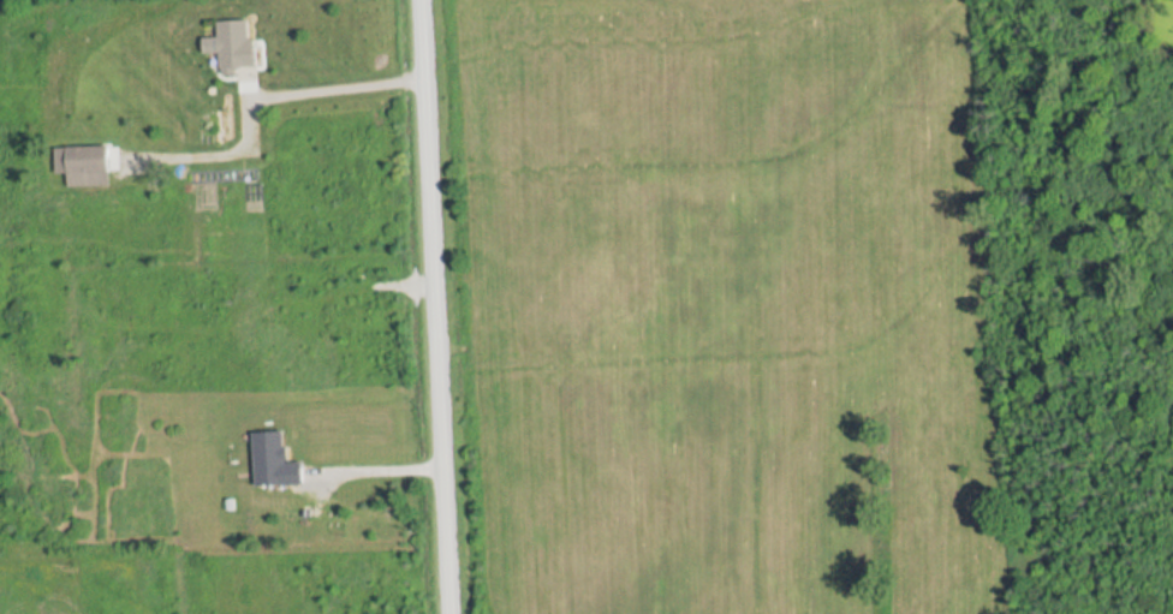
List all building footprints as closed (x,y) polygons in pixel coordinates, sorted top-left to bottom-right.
[(220,68),(256,67),(254,21),(219,22),(220,68)] [(68,172),(109,171),(109,146),(67,146),(68,172)] [(256,488),(280,486),(279,470),(287,469),(284,432),(253,433),(256,488)]
